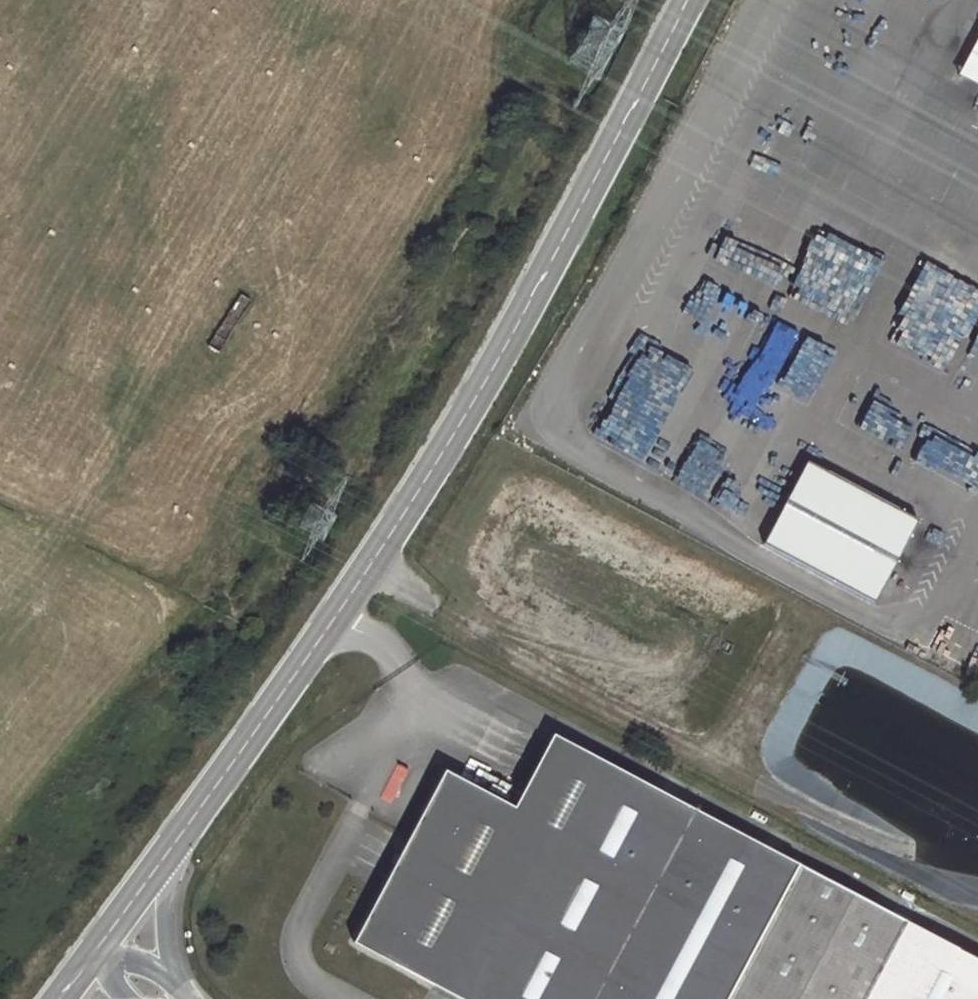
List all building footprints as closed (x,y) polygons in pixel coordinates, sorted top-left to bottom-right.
[(957,77),(977,88),(977,38),(957,77)] [(809,260),(792,298),(850,323),(866,285),(809,260)] [(746,366),(774,376),(789,333),(761,323),(746,366)] [(908,324),(896,342),(929,362),(940,344),(908,324)] [(920,519),(810,458),(764,539),(874,601),(920,519)] [(447,770),(357,944),(464,998),(977,998),(977,948),(556,730),(517,805),(447,770)]
